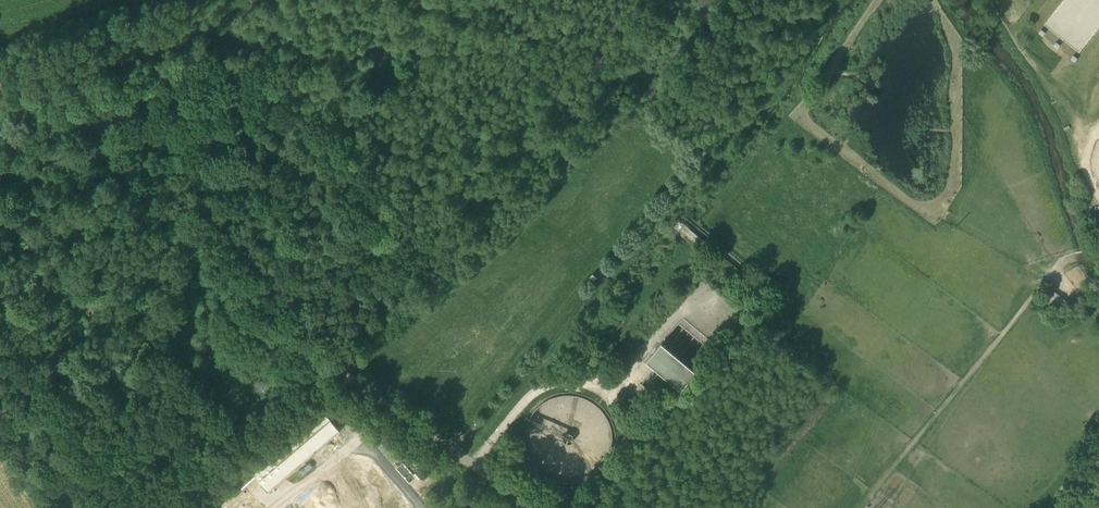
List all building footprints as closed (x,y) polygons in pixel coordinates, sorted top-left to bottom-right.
[(1038,306),(1062,324),(1073,309),(1049,291),(1038,306)] [(696,371),(662,342),(646,360),(681,389),(696,371)] [(535,413),(527,425),(525,440),(527,454),(533,466),(541,475),(551,480),(565,484),(574,483),(589,478),(600,470),(606,460),(611,446),(610,433),(606,421),(598,410),(588,403),(575,398),(559,399),(545,404),(535,413)] [(254,475),(269,492),(340,431),(326,414),(326,413),(254,475)] [(345,507),(343,505),(341,503),(337,500),(334,498),(330,498),(326,497),(322,498),(318,499),(315,501),(312,504),(310,507),(309,507),(346,507),(345,507)]
